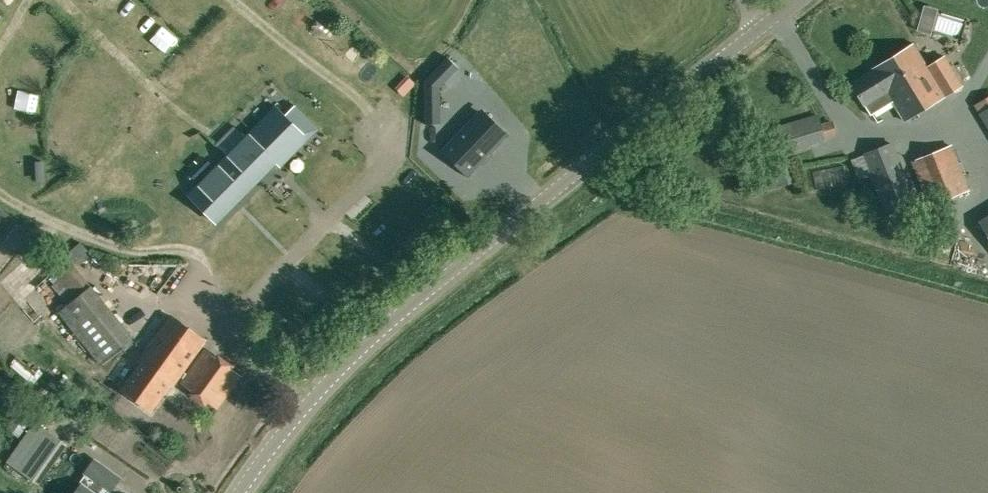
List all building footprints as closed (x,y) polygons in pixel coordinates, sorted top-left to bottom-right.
[(893,56),(924,109),(962,86),(944,57),(927,67),(922,59),(923,59),(914,44),(893,56)] [(429,75),(423,81),(424,123),(440,123),(440,87),(440,86),(458,67),(447,56),(429,75)] [(924,109),(893,56),(871,69),(872,70),(850,83),(864,105),(870,115),(884,107),(878,97),(886,92),(903,121),(924,109)] [(275,105),(188,194),(216,222),(276,162),(281,166),(319,128),(295,105),(285,115),(275,105)] [(979,114),(987,128),(987,109),(979,114)] [(481,112),(467,127),(465,125),(440,150),(467,177),(506,136),(481,112)] [(824,139),(817,115),(763,131),(770,155),(824,139)] [(886,211),(916,200),(894,143),(863,153),(886,211)] [(928,201),(966,185),(952,146),(912,162),(928,201)] [(766,190),(771,189),(796,183),(790,162),(766,168),(761,169),(766,190)] [(977,223),(987,243),(987,217),(977,223)] [(52,286),(69,306),(62,311),(102,360),(133,335),(93,285),(92,286),(62,249),(46,262),(60,280),(52,286)] [(176,380),(205,340),(170,315),(138,360),(140,362),(121,389),(151,411),(174,379),(176,380)] [(241,375),(205,349),(180,382),(217,409),(241,375)] [(60,458),(72,441),(62,434),(50,451),(60,458)] [(119,477),(95,460),(85,473),(92,477),(84,487),(81,485),(75,492),(102,492),(106,488),(110,490),(119,477)]
